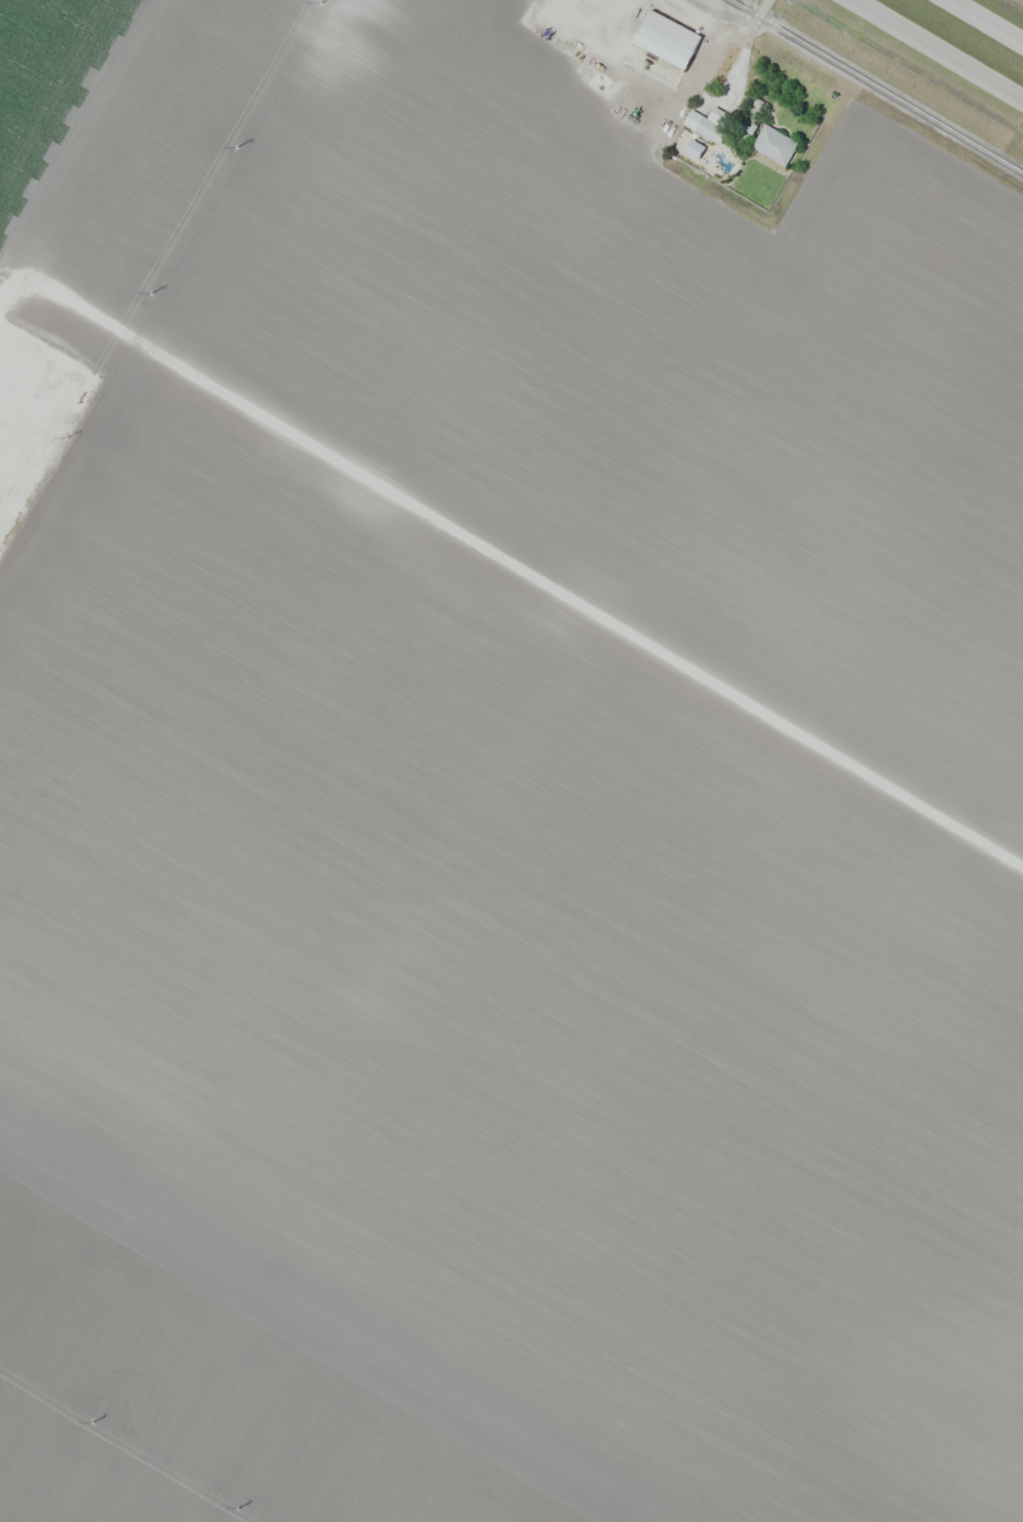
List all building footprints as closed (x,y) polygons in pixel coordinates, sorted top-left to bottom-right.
[(624,65),(678,89),(701,34),(648,11),(624,65)] [(683,125),(719,145),(734,118),(714,107),(708,119),(692,110),(683,125)] [(747,148),(760,125),(793,144),(780,167),(747,148)]
